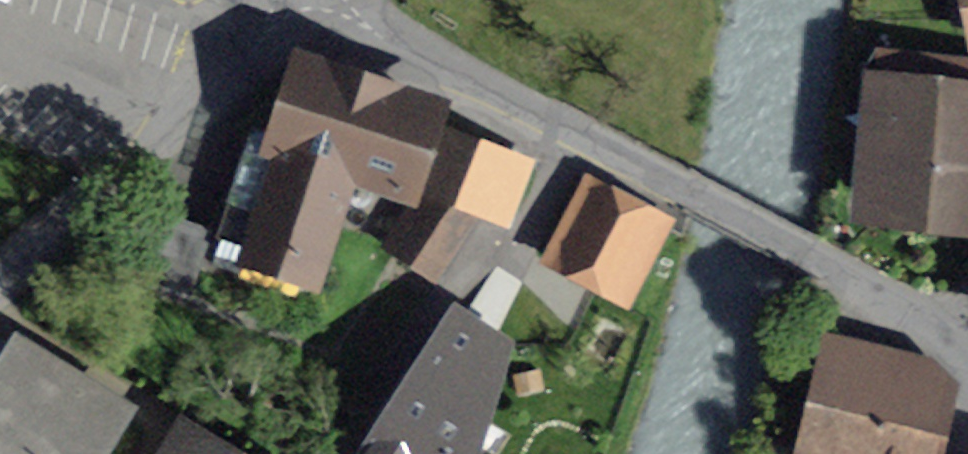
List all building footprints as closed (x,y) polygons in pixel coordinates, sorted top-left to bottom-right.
[(869,208),(967,218),(967,68),(889,57),(869,208)] [(257,133),(222,236),(315,268),(348,170),(403,188),(429,112),(307,71),(283,142),(257,133)] [(444,196),(457,201),(477,148),(435,131),(413,184),(444,196)] [(521,166),(477,148),(457,201),(484,212),(500,219),(521,166)] [(626,299),(664,225),(588,186),(550,260),(570,270),(566,276),(604,295),(607,289),(626,299)] [(484,212),(457,201),(444,196),(408,254),(442,277),(482,215),(484,212)] [(453,300),(353,453),(484,453),(513,339),(453,300)] [(832,339),(809,453),(936,453),(948,392),(938,390),(941,372),(930,370),(931,364),(892,356),(893,351),(832,339)] [(18,350),(0,379),(0,453),(95,453),(120,413),(18,350)] [(177,453),(240,453),(194,426),(177,453)]
